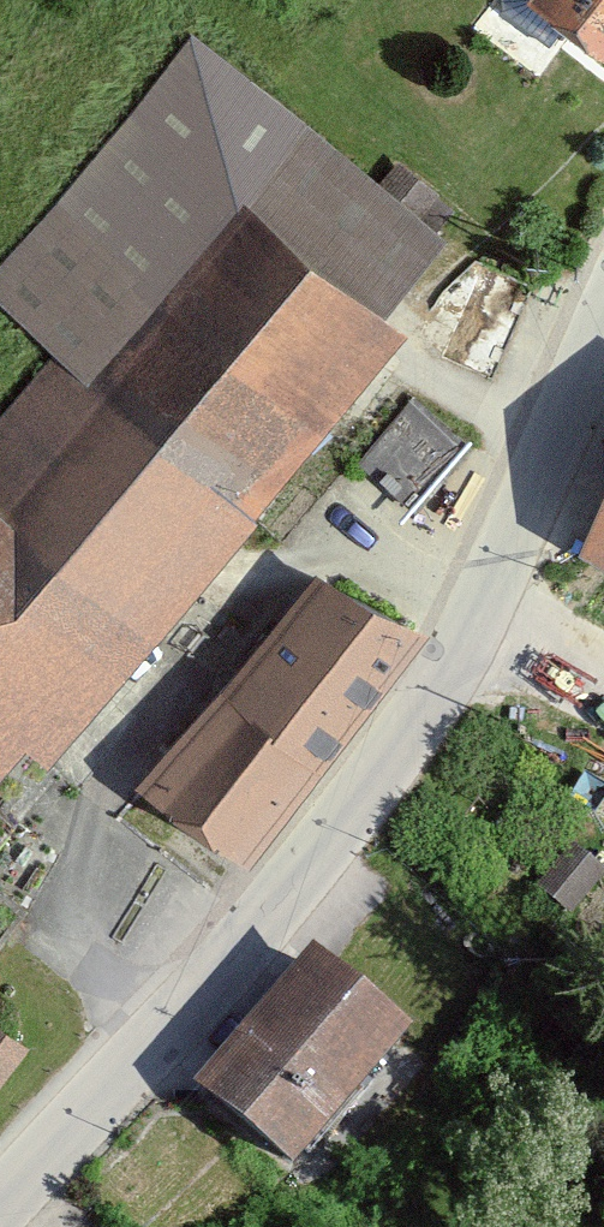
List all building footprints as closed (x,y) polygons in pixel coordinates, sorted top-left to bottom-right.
[(603,56),(603,0),(529,0),(603,56)] [(389,316),(450,241),(303,121),(242,196),(209,170),(138,257),(69,197),(0,275),(0,308),(56,357),(0,425),(0,769),(26,738),(55,763),(409,333),(389,316)] [(488,450),(414,392),(359,461),(433,519),(488,450)] [(603,559),(603,506),(586,549),(603,559)] [(328,760),(425,633),(323,555),(226,682),(328,760)] [(249,862),(328,760),(226,682),(147,785),(249,862)] [(603,836),(603,787),(583,824),(603,836)] [(603,884),(603,871),(574,847),(537,893),(574,922),(603,884)] [(405,1045),(312,965),(199,1097),(292,1177),(405,1045)] [(33,1044),(0,1019),(0,1087),(33,1044)]
